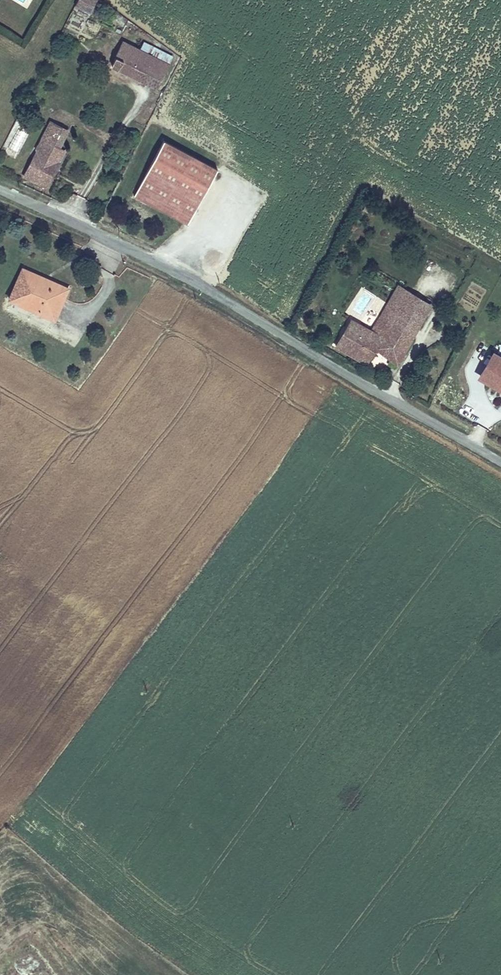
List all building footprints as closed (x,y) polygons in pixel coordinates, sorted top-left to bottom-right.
[(91,14),(98,0),(78,0),(75,6),(91,14)] [(140,80),(152,54),(140,48),(123,40),(111,66),(140,80)] [(144,40),(140,48),(152,54),(156,45),(144,40)] [(156,45),(152,54),(156,56),(170,63),(174,54),(156,45)] [(144,81),(156,56),(152,54),(140,80),(144,81)] [(170,63),(156,56),(144,81),(158,89),(170,63)] [(71,129),(50,119),(22,176),(47,188),(67,150),(62,147),(71,129)] [(166,138),(134,195),(142,199),(172,156),(207,189),(219,168),(166,138)] [(172,156),(142,199),(189,224),(207,189),(172,156)] [(70,287),(23,265),(7,298),(56,320),(70,287)] [(398,366),(416,334),(386,317),(398,297),(405,302),(412,291),(398,283),(372,329),(353,318),(335,346),(368,366),(376,351),(398,366)] [(398,297),(386,317),(416,334),(433,303),(412,291),(405,302),(398,297)] [(490,385),(500,365),(500,354),(494,351),(478,378),(490,385)] [(490,385),(500,392),(500,365),(490,385)]
